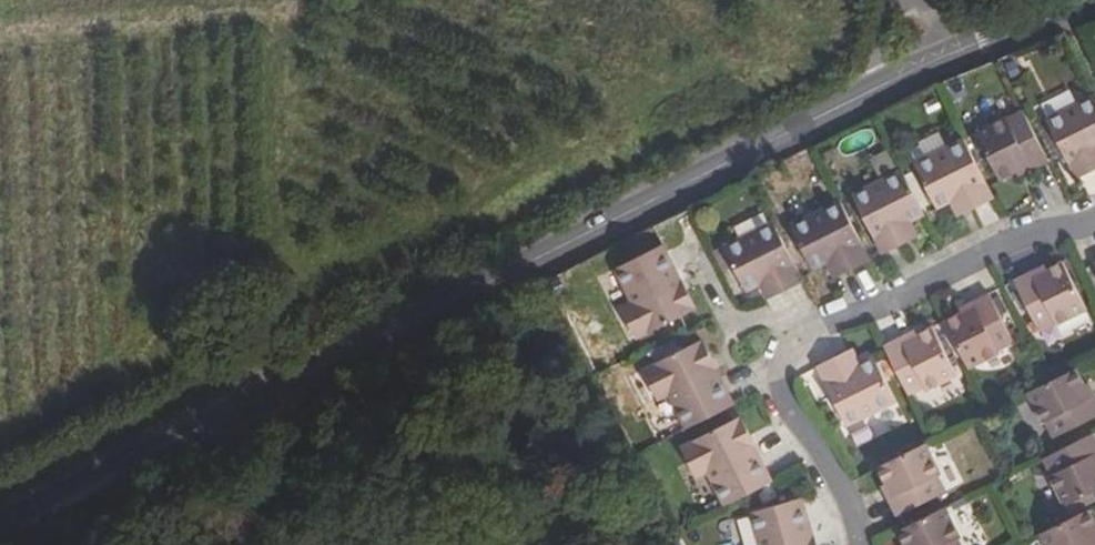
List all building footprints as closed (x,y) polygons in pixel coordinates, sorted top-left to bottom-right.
[(1094,168),(1094,167),(1089,155),(1094,153),(1094,97),(1093,92),(1044,116),(1073,179),(1094,168)] [(1025,166),(1028,173),(1047,163),(1024,116),(1006,125),(1004,122),(976,136),(998,182),(1015,173),(1018,172),(1017,170),(1025,166)] [(966,204),(972,216),(995,205),(964,144),(916,167),(940,216),(952,210),(966,204)] [(1018,178),(1028,173),(1025,166),(1017,170),(1018,172),(1015,173),(1018,178)] [(883,261),(906,251),(900,239),(915,231),(927,225),(903,176),(853,200),(883,261)] [(958,223),(972,216),(966,204),(952,210),(958,223)] [(872,267),(842,205),(792,229),(817,278),(828,274),(843,266),(848,279),(872,267)] [(807,288),(777,228),(728,251),(752,300),(762,295),(778,289),(783,300),(807,288)] [(921,244),(915,231),(900,239),(906,251),(921,244)] [(675,288),(684,283),(665,247),(613,272),(631,307),(622,311),(638,342),(690,316),(675,288)] [(1061,265),(1045,273),(1042,275),(1044,279),(1035,283),(1031,275),(1015,284),(1037,331),(1053,324),(1054,326),(1083,311),(1061,265)] [(834,286),(848,279),(843,266),(828,274),(834,286)] [(1043,269),(1031,275),(1035,283),(1044,279),(1042,275),(1045,273),(1043,269)] [(698,312),(684,283),(675,288),(690,316),(698,312)] [(762,295),(767,307),(783,300),(778,289),(762,295)] [(943,322),(966,369),(996,355),(994,350),(1009,343),(988,295),(969,304),(972,311),(965,315),(963,313),(960,314),(943,322)] [(972,311),(969,304),(958,309),(960,314),(963,313),(965,315),(972,311)] [(883,347),(905,393),(922,386),(923,390),(952,375),(930,329),(914,336),(911,338),(912,340),(905,344),(902,338),(883,347)] [(911,338),(914,336),(912,333),(902,338),(905,344),(912,340),(911,338)] [(704,344),(697,348),(712,377),(719,373),(704,344)] [(670,401),(688,435),(738,410),(724,382),(719,373),(712,377),(697,348),(645,374),(661,405),(670,401)] [(845,368),(860,360),(854,348),(839,355),(845,368)] [(845,368),(839,355),(818,365),(845,426),(894,404),(872,355),(860,360),(845,368)] [(1093,398),(1085,402),(1082,394),(1085,392),(1083,387),(1074,371),(1046,385),(1028,394),(1043,424),(1046,422),(1055,438),(1094,419),(1094,403),(1093,398)] [(1087,385),(1083,387),(1085,392),(1082,394),(1085,402),(1093,398),(1087,385)] [(744,423),(736,427),(751,455),(759,452),(744,423)] [(751,455),(736,427),(684,454),(700,483),(707,479),(725,512),(776,486),(759,452),(751,455)] [(1047,458),(1056,476),(1052,478),(1066,506),(1094,492),(1094,436),(1094,435),(1047,458)] [(894,495),(888,498),(896,515),(943,493),(935,477),(938,475),(924,445),(879,468),(886,484),(887,486),(889,485),(894,495)] [(883,486),(888,498),(894,495),(889,485),(887,486),(886,484),(883,486)] [(814,531),(807,492),(752,502),(758,540),(750,541),(751,544),(810,544),(807,533),(814,531)] [(907,544),(960,544),(957,537),(960,535),(947,507),(900,530),(907,544)] [(1092,530),(1084,513),(1036,536),(1041,544),(1094,544),(1094,541),(1094,542),(1091,535),(1094,534),(1092,530)] [(810,544),(817,544),(814,531),(807,533),(810,544)]
